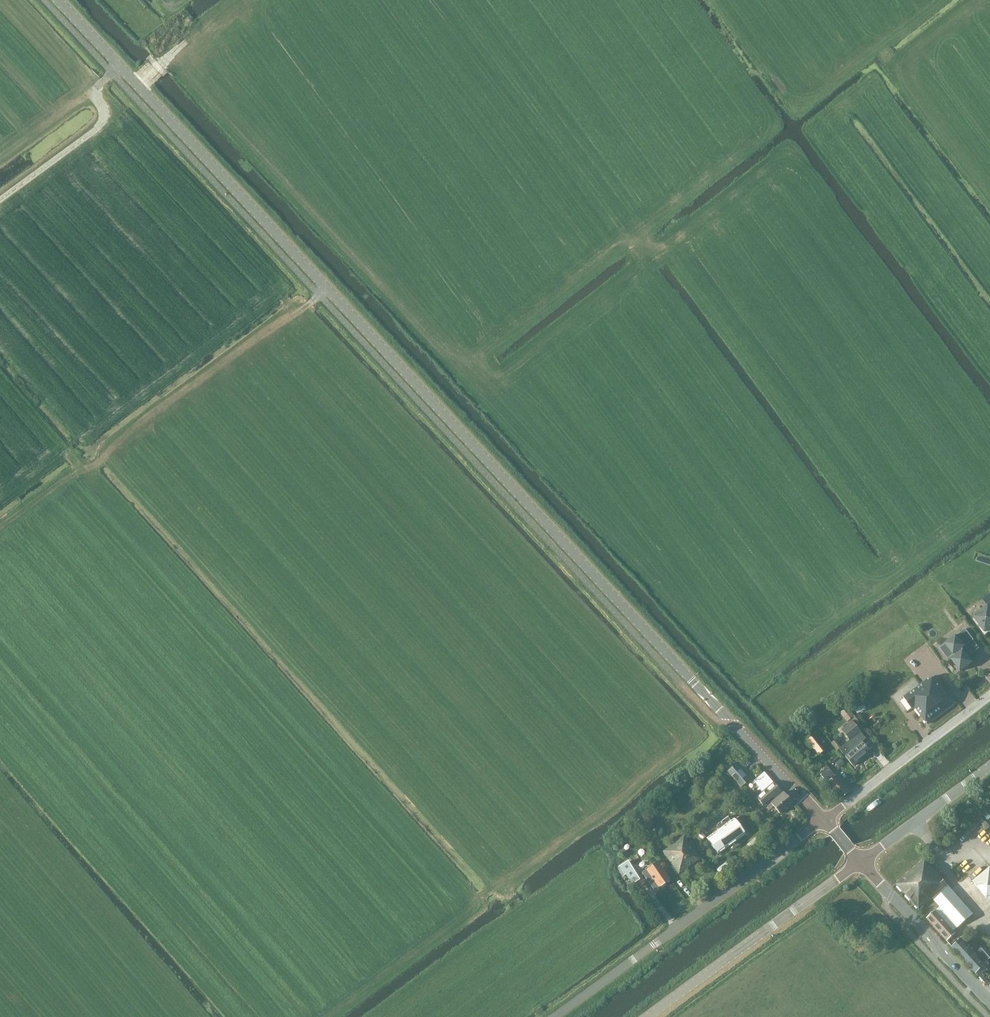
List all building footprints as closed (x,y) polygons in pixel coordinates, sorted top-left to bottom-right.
[(101,85),(106,78),(101,74),(96,81),(101,85)] [(974,617),(984,631),(985,631),(986,631),(986,630),(989,627),(989,594),(983,600),(988,606),(987,607),(987,606),(986,607),(987,607),(975,616),(975,615),(974,616),(974,617)] [(973,640),(965,628),(945,643),(954,656),(950,659),(960,671),(972,662),(962,648),(973,640)] [(930,680),(929,678),(904,696),(912,707),(914,706),(927,724),(957,703),(937,675),(930,680)] [(860,702),(854,704),(857,712),(863,710),(860,702)] [(852,716),(846,708),(840,713),(846,721),(852,716)] [(849,740),(840,747),(838,749),(852,766),(869,751),(862,742),(865,739),(851,721),(840,730),(849,740)] [(813,733),(805,740),(818,755),(825,749),(813,733)] [(839,767),(844,763),(841,759),(836,763),(839,767)] [(736,763),(726,772),(740,787),(749,779),(736,763)] [(827,783),(826,783),(839,799),(850,791),(836,775),(835,776),(827,767),(819,774),(827,783)] [(762,806),(779,790),(763,772),(753,781),(760,791),(754,797),(762,806)] [(785,810),(792,804),(782,792),(770,803),(779,813),(784,809),(785,810)] [(760,812),(755,816),(761,824),(766,820),(760,812)] [(716,825),(718,829),(706,838),(718,854),(745,835),(733,818),(730,820),(727,817),(716,825)] [(699,830),(694,833),(699,840),(705,837),(699,830)] [(683,835),(661,852),(678,874),(700,859),(698,856),(702,854),(698,849),(695,851),(683,835)] [(623,848),(618,852),(622,858),(627,855),(623,848)] [(919,909),(932,898),(934,900),(949,887),(947,885),(925,859),(896,884),(919,909)] [(658,861),(641,872),(654,891),(670,879),(658,861)] [(632,884),(639,878),(627,862),(618,867),(623,874),(625,873),(632,884)] [(972,881),(989,903),(989,867),(989,866),(972,881)] [(934,900),(939,906),(957,927),(973,913),(949,887),(934,900)] [(955,930),(957,927),(939,906),(926,918),(946,941),(957,932),(955,930)] [(975,974),(985,965),(983,963),(989,958),(981,948),(975,954),(961,938),(951,946),(975,974)]
